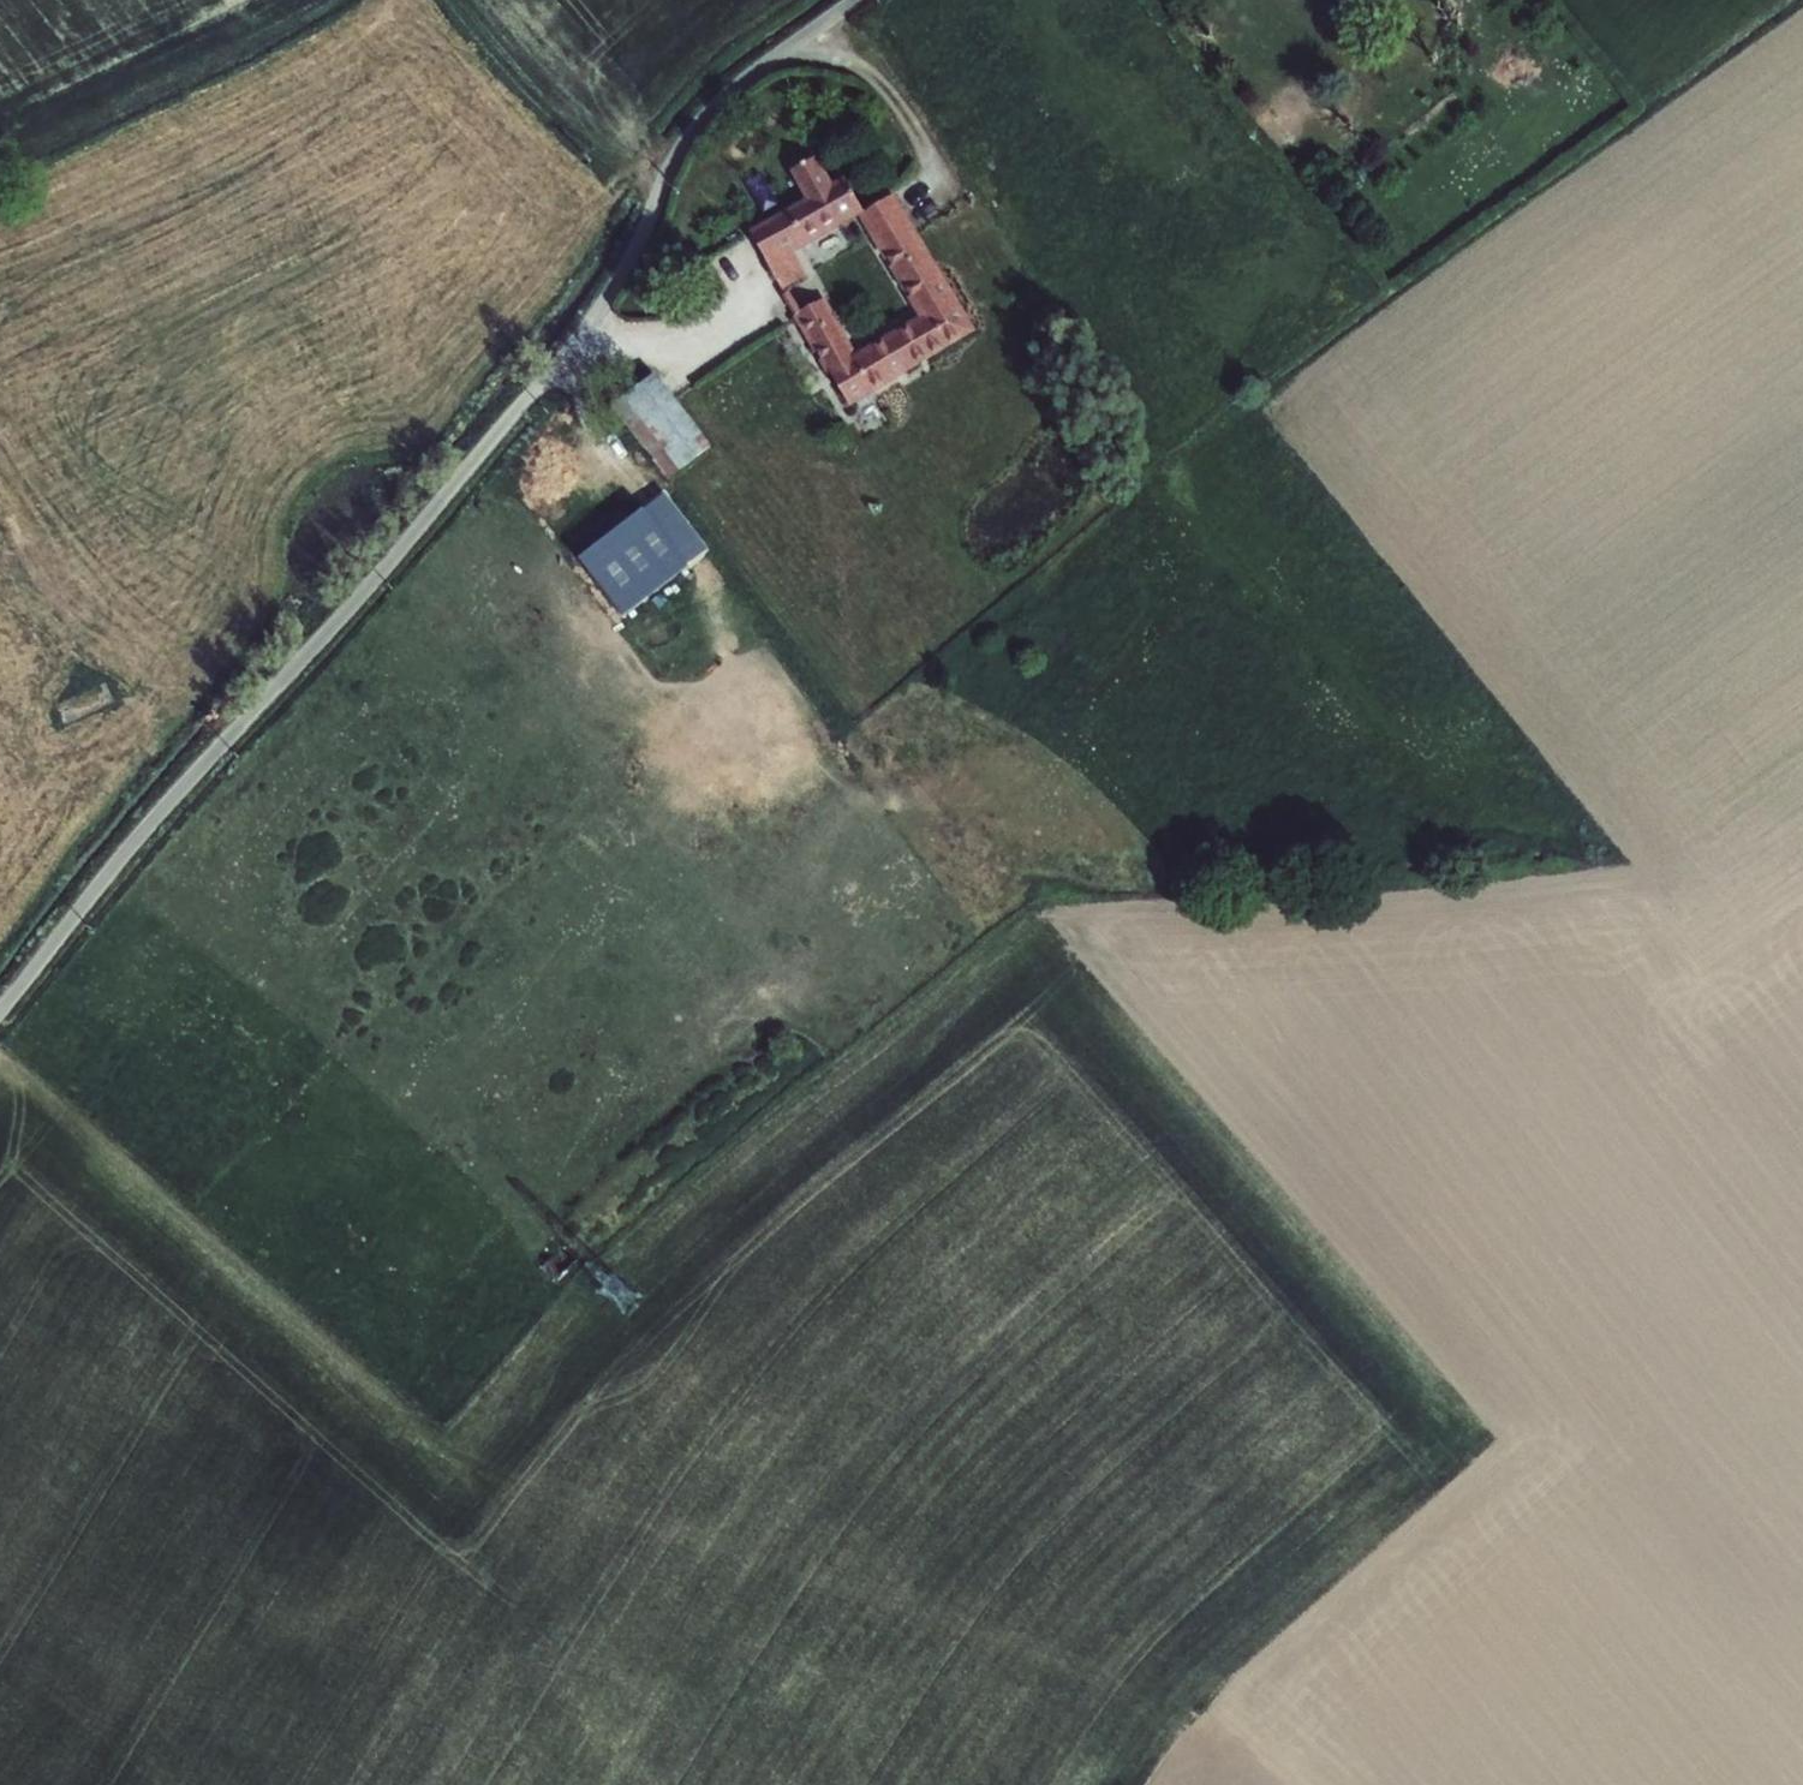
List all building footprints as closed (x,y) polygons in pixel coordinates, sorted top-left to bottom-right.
[(827,193),(808,163),(789,176),(808,206),(749,242),(766,269),(857,213),(839,185),(827,193)] [(988,327),(915,195),(853,231),(911,335),(855,365),(793,270),(774,282),(847,405),(988,327)] [(640,365),(594,408),(653,472),(699,429),(640,365)]
